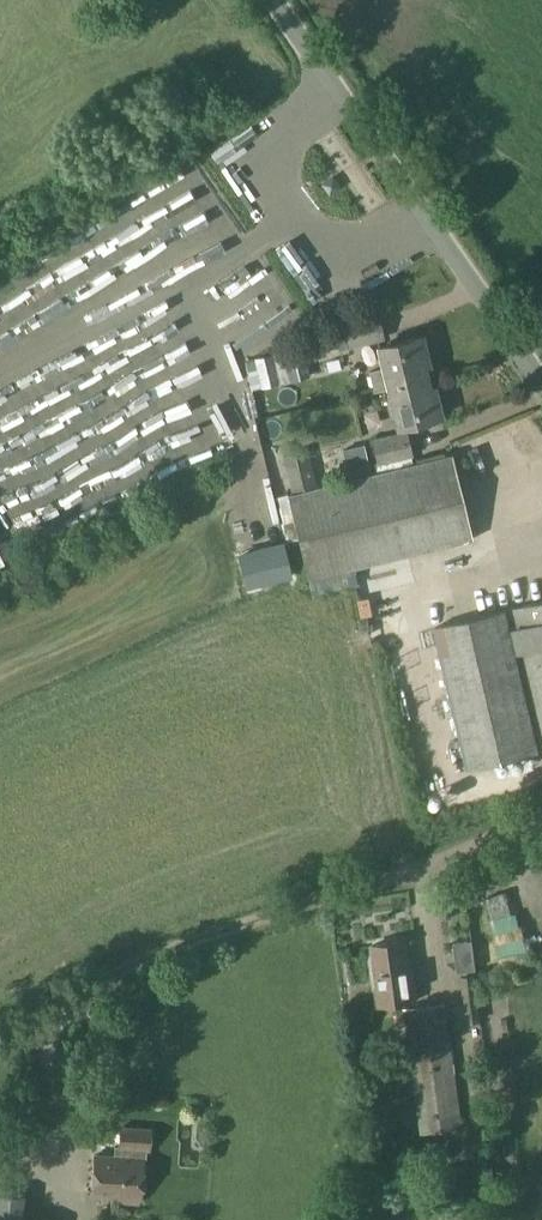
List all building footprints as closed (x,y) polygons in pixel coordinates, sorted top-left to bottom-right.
[(213,183),(238,167),(232,158),(207,174),(213,183)] [(331,179),(322,186),(328,196),(338,189),(331,179)] [(389,338),(382,314),(343,323),(349,348),(389,338)] [(320,336),(302,340),(305,358),(324,354),(320,336)] [(388,388),(426,378),(423,366),(427,365),(421,338),(378,348),(383,369),(369,371),(374,391),(388,388)] [(278,384),(270,350),(250,355),(258,388),(278,384)] [(434,390),(429,391),(426,378),(388,388),(397,428),(441,418),(434,390)] [(377,467),(413,457),(405,431),(370,441),(377,467)] [(349,450),(355,474),(372,471),(366,446),(349,450)] [(284,455),(293,489),(318,485),(309,449),(284,455)] [(451,455),(287,495),(307,580),(473,540),(451,455)] [(458,461),(464,488),(479,484),(472,458),(458,461)] [(263,510),(264,538),(286,537),(285,509),(263,510)] [(370,592),(400,590),(399,578),(370,579),(370,592)] [(368,599),(357,601),(360,619),(372,616),(368,599)] [(432,628),(465,771),(541,753),(541,602),(432,628)] [(378,988),(376,988),(378,1006),(417,1001),(413,970),(410,970),(406,941),(372,946),(378,988)] [(481,1022),(478,993),(464,994),(468,1024),(481,1022)] [(403,1009),(420,1135),(464,1129),(447,1003),(403,1009)] [(142,1157),(145,1157),(146,1133),(120,1132),(119,1147),(115,1147),(114,1156),(95,1155),(92,1196),(119,1198),(119,1202),(139,1204),(142,1157)] [(21,1179),(0,1178),(0,1219),(19,1219),(21,1179)]
